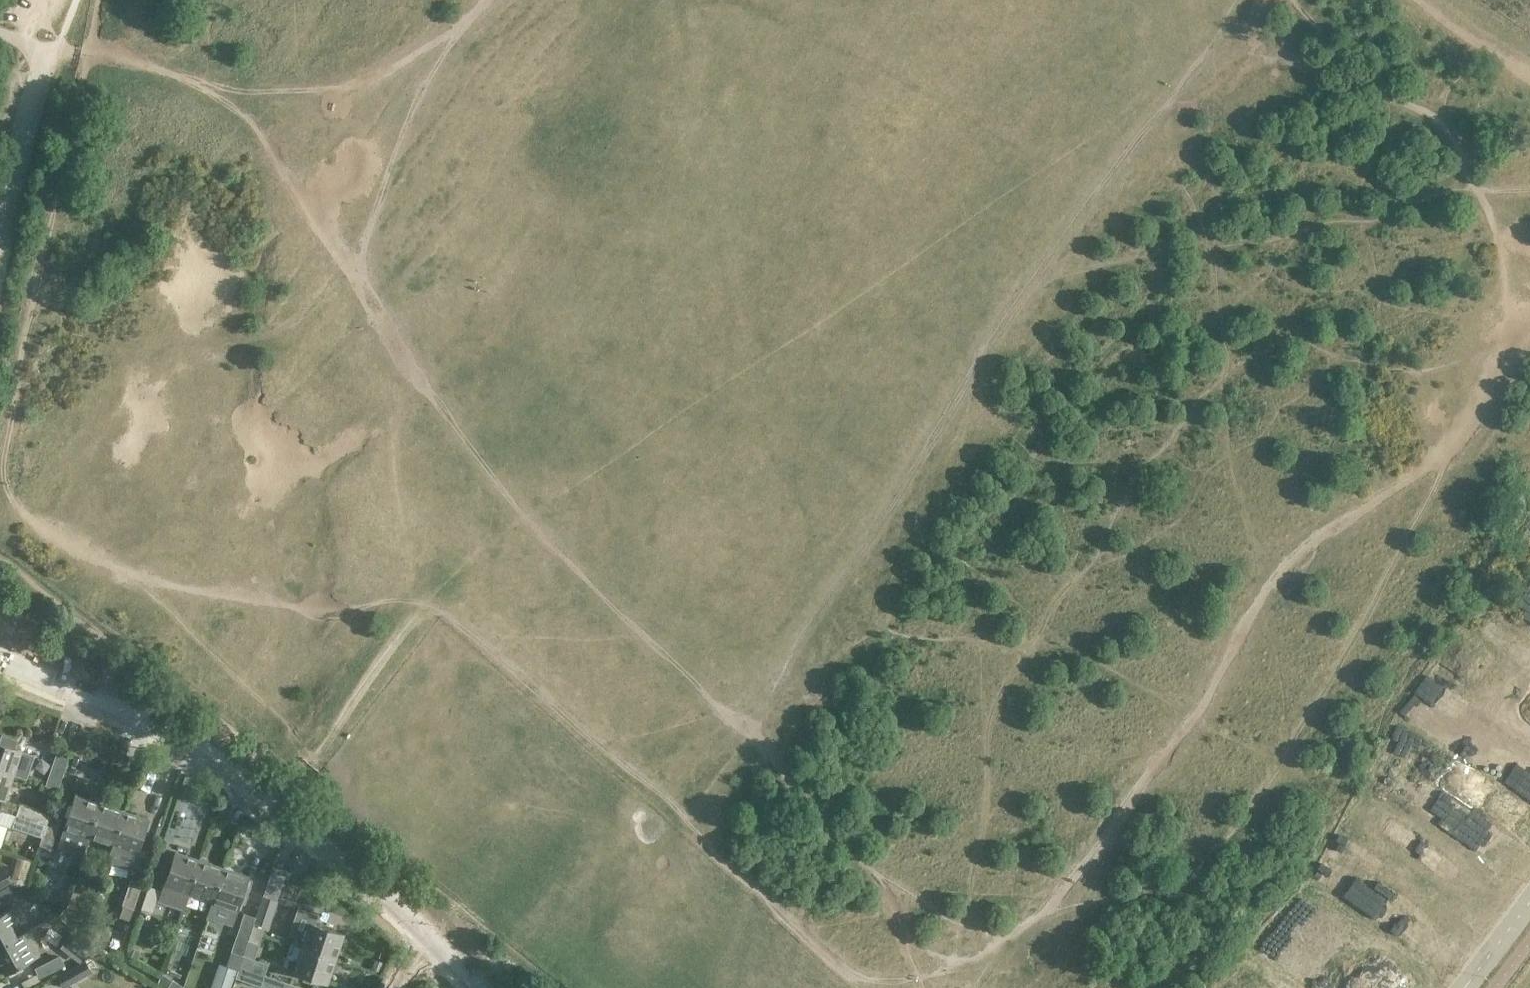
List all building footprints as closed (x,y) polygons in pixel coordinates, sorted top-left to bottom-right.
[(12,773),(20,749),(14,747),(17,739),(2,734),(0,738),(0,769),(12,773)] [(58,789),(66,766),(54,762),(46,785),(58,789)] [(12,773),(0,769),(0,796),(4,797),(12,773)] [(75,795),(64,828),(58,844),(83,853),(88,836),(99,803),(75,795)] [(99,803),(88,836),(111,844),(123,811),(99,803)] [(19,804),(16,814),(46,825),(49,814),(19,804)] [(123,811),(111,844),(106,860),(131,869),(136,852),(147,820),(123,811)] [(46,825),(16,814),(12,826),(13,827),(42,837),(46,825)] [(46,825),(42,837),(39,844),(51,848),(61,818),(50,814),(49,814),(46,825)] [(174,851),(163,883),(157,899),(184,908),(189,892),(188,891),(198,860),(174,851)] [(13,880),(11,882),(23,891),(33,861),(18,856),(11,877),(13,880)] [(198,860),(188,891),(189,892),(212,899),(222,867),(198,860)] [(13,880),(11,877),(5,867),(0,870),(0,888),(11,882),(13,880)] [(247,876),(222,867),(212,899),(236,907),(247,876)] [(122,904),(133,909),(142,883),(130,879),(122,904)] [(9,885),(0,889),(0,895),(2,899),(13,893),(9,885)] [(160,888),(149,885),(141,907),(153,911),(160,888)] [(255,916),(254,921),(265,925),(269,926),(278,899),(262,894),(255,916)] [(17,935),(11,924),(20,920),(12,906),(0,913),(0,943),(17,935)] [(64,907),(58,916),(68,924),(75,915),(64,907)] [(244,912),(234,941),(246,945),(248,939),(251,929),(254,921),(255,916),(244,912)] [(311,922),(302,946),(333,957),(341,932),(311,922)] [(251,929),(248,939),(259,943),(262,933),(251,929)] [(17,935),(0,943),(0,964),(5,973),(38,955),(25,930),(17,935)] [(101,949),(77,931),(66,946),(83,959),(101,949)] [(333,957),(302,946),(291,942),(286,957),(293,959),(294,957),(298,959),(294,971),(325,981),(333,957)] [(136,958),(140,950),(129,946),(126,954),(136,958)] [(243,954),(242,955),(239,965),(265,974),(269,963),(243,954)] [(63,987),(92,971),(85,960),(56,976),(63,987)] [(35,968),(37,973),(40,978),(52,971),(47,961),(35,968)] [(219,963),(214,977),(232,983),(234,976),(237,969),(227,966),(226,965),(219,963)] [(235,977),(261,985),(261,984),(267,986),(270,984),(277,987),(278,987),(301,987),(301,986),(265,974),(239,965),(239,967),(235,977)] [(173,979),(167,987),(183,987),(184,986),(173,979)]
